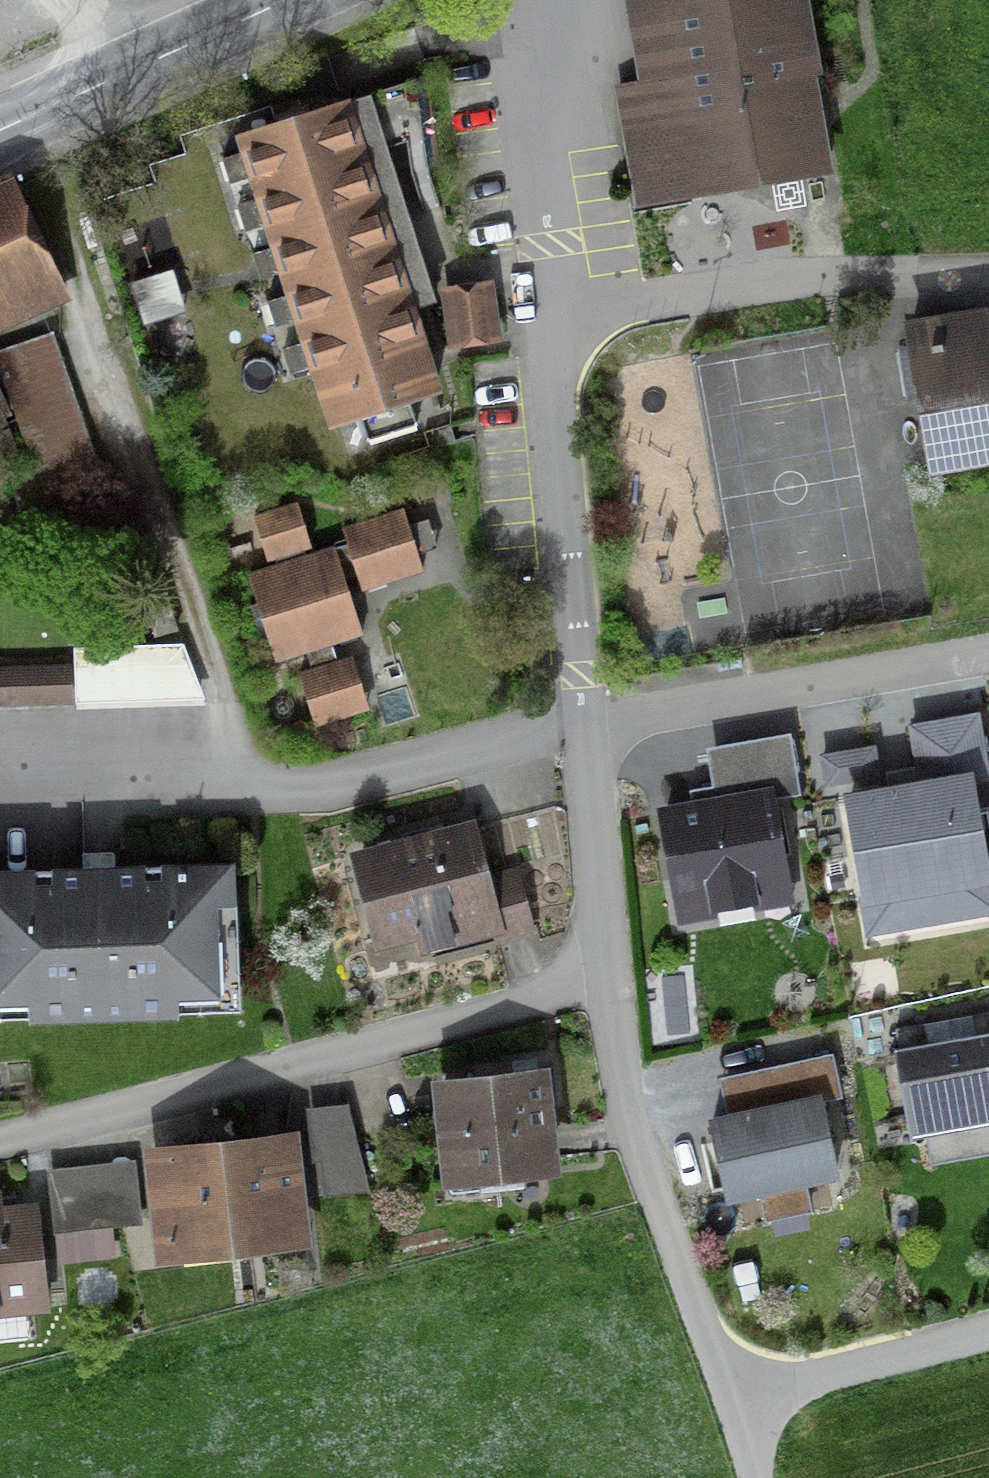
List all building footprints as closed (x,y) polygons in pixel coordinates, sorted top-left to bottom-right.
[(625,69),(601,74),(626,198),(826,159),(795,0),(611,0),(625,69)] [(335,91),(219,126),(308,417),(424,382),(335,91)] [(57,292),(10,185),(0,190),(0,317),(57,292)] [(478,279),(430,286),(439,343),(486,336),(478,279)] [(890,315),(913,458),(988,445),(988,299),(890,315)] [(0,345),(0,376),(43,506),(95,489),(43,331),(0,345)] [(282,501),(244,514),(258,557),(297,545),(282,501)] [(392,509),(335,528),(353,585),(411,566),(392,509)] [(324,545),(233,577),(263,662),(354,630),(324,545)] [(132,598),(143,634),(166,628),(154,591),(132,598)] [(339,658),(288,674),(304,721),(354,705),(339,658)] [(58,698),(57,666),(0,667),(0,699),(58,698)] [(950,775),(871,791),(892,891),(971,874),(950,775)] [(762,786),(645,807),(664,914),(781,893),(762,786)] [(467,814),(331,850),(361,962),(496,927),(467,814)] [(0,869),(0,1004),(223,1000),(221,865),(0,869)] [(882,1052),(898,1141),(988,1125),(988,1032),(882,1052)] [(538,1061),(417,1073),(428,1179),(549,1166),(538,1061)] [(810,1091),(694,1115),(710,1195),(826,1171),(810,1091)] [(337,1100),(297,1105),(306,1188),(347,1184),(337,1100)] [(281,1124),(125,1145),(140,1258),(296,1237),(281,1124)] [(55,1163),(38,1165),(46,1228),(113,1219),(105,1157),(86,1159),(55,1163)] [(0,1198),(0,1305),(38,1301),(25,1195),(0,1198)]
